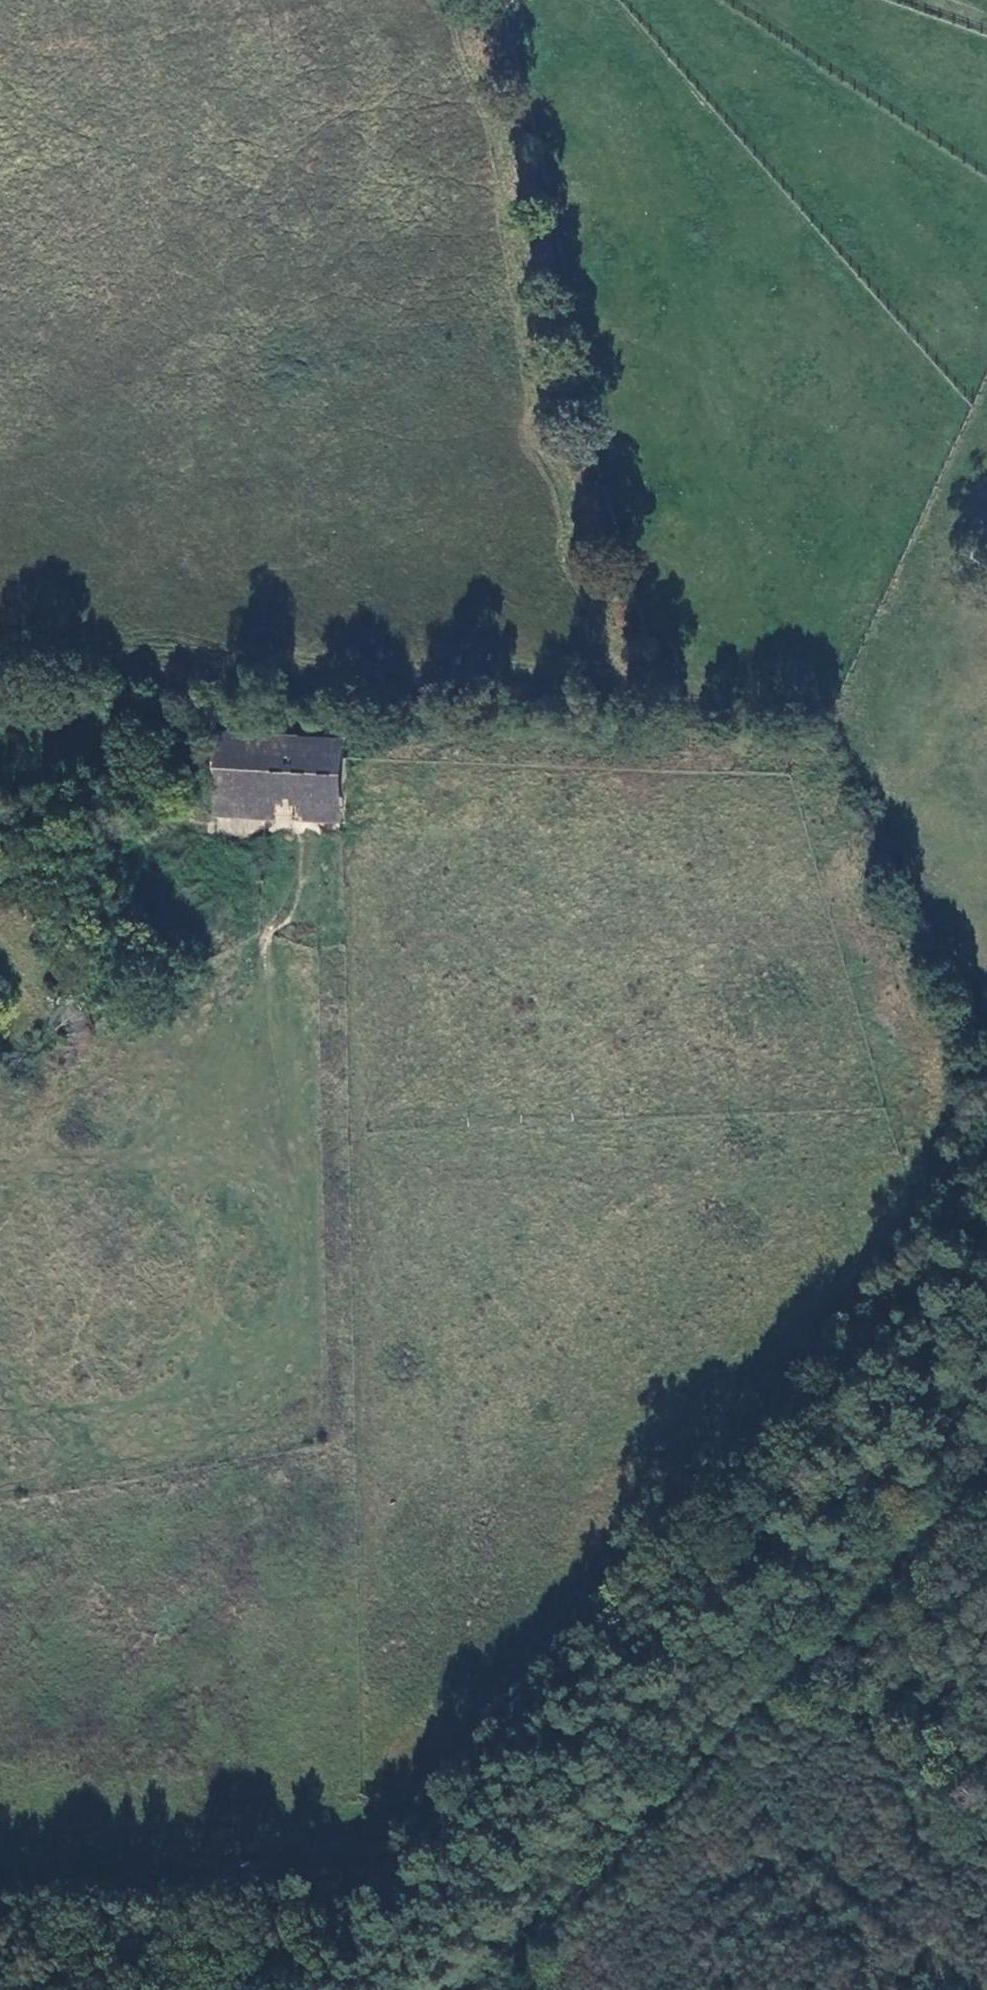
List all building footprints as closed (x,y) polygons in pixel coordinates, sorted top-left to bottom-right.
[(351,734),(219,727),(214,813),(346,820),(351,734)]
